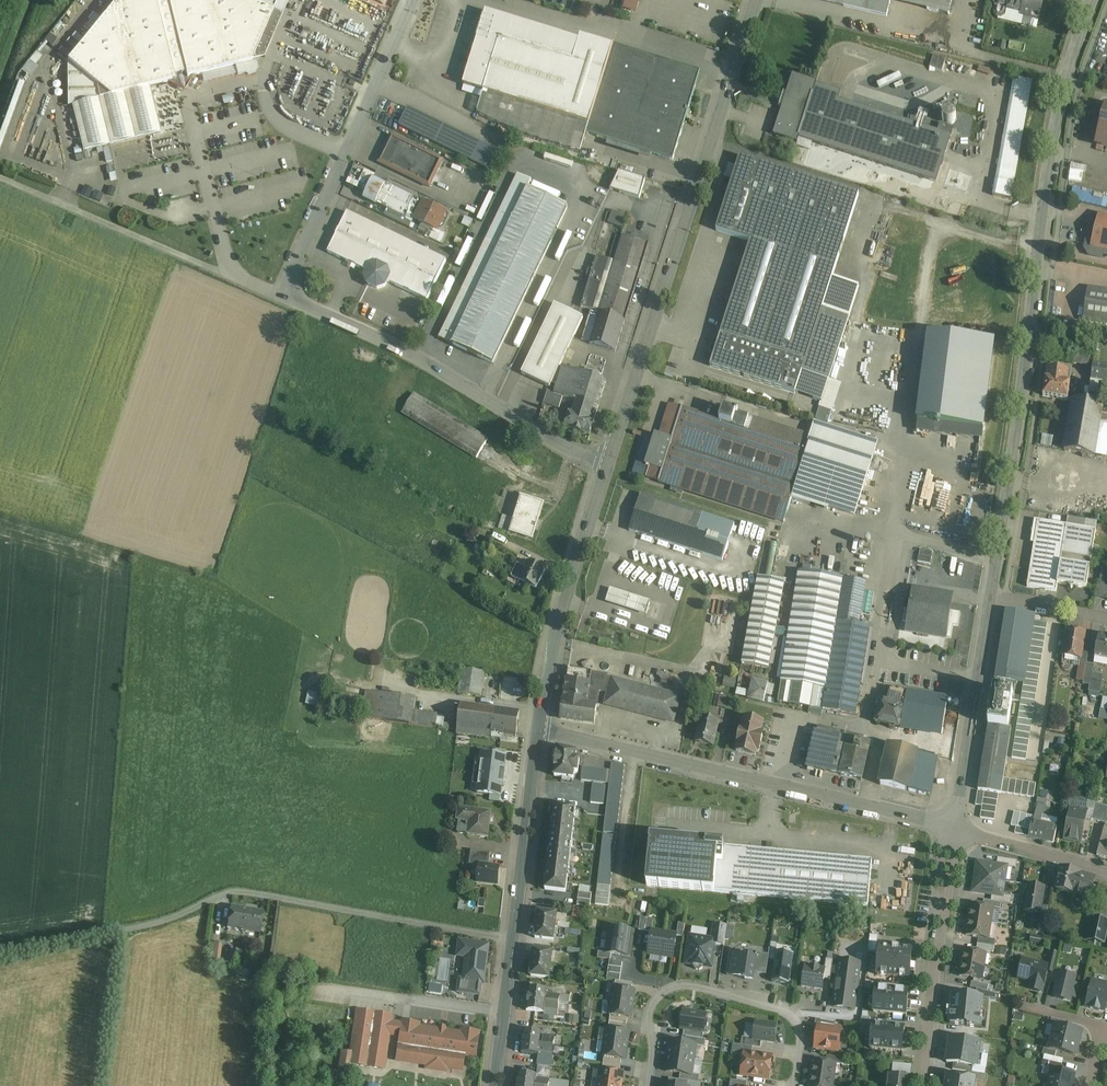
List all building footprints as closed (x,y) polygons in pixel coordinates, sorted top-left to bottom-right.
[(68,61),(68,106),(72,105),(83,152),(161,133),(150,87),(235,66),(252,62),(252,61),(274,11),(248,0),(118,0),(68,61)] [(274,11),(278,0),(248,0),(274,11)] [(634,0),(626,0),(623,7),(636,12),(639,2),(634,0)] [(822,1),(844,6),(844,7),(887,17),(891,1),(891,0),(822,0),(822,1)] [(891,1),(949,15),(953,0),(891,0),(891,1)] [(994,2),(996,6),(994,13),(996,17),(1001,18),(1004,16),(1006,10),(1020,14),(1019,16),(1039,21),(1044,0),(994,0),(994,2)] [(700,72),(614,45),(613,46),(581,36),(579,41),(486,12),(463,85),(484,92),(589,124),(586,134),(608,141),(651,154),(672,161),(700,72)] [(946,59),(934,55),(929,67),(942,71),(946,59)] [(252,62),(235,66),(237,75),(245,73),(248,75),(255,73),(258,68),(257,64),(252,61),(252,62)] [(793,76),(774,134),(797,142),(798,137),(813,92),(816,83),(793,76)] [(1014,78),(995,180),(1014,184),(1032,81),(1014,78)] [(589,124),(484,92),(478,113),(517,132),(580,152),(586,134),(589,124)] [(951,136),(813,92),(798,137),(936,182),(951,136)] [(410,104),(400,124),(408,128),(418,108),(410,104)] [(1105,105),(1095,144),(1106,147),(1106,105),(1105,105)] [(418,108),(408,128),(417,132),(426,112),(418,108)] [(434,116),(426,112),(417,132),(425,136),(434,116)] [(442,120),(434,116),(425,136),(433,140),(442,120)] [(442,120),(433,140),(441,144),(450,124),(442,120)] [(450,124),(441,144),(449,148),(459,128),(450,124)] [(467,132),(459,128),(449,148),(457,152),(467,132)] [(449,164),(391,136),(379,162),(381,164),(430,187),(431,184),(436,175),(442,178),(449,164)] [(651,154),(608,141),(606,146),(649,160),(651,154)] [(859,194),(740,156),(736,167),(732,180),(716,230),(750,241),(764,198),(849,225),(859,194)] [(736,167),(729,164),(725,177),(732,180),(736,167)] [(645,179),(619,171),(610,190),(639,199),(645,179)] [(442,178),(436,175),(431,184),(437,187),(442,178)] [(423,202),(373,177),(363,198),(376,204),(376,203),(404,217),(405,214),(414,220),(414,219),(423,202)] [(995,180),(995,181),(992,196),(1011,199),(1014,184),(995,180)] [(514,182),(439,338),(492,363),(567,207),(528,188),(528,189),(514,182)] [(849,225),(764,198),(750,241),(710,366),(795,393),(802,372),(822,309),(832,277),(849,225)] [(446,213),(423,202),(414,219),(414,220),(437,231),(440,225),(441,225),(443,224),(444,222),(444,220),(443,219),(446,213)] [(620,226),(624,213),(611,209),(607,222),(620,226)] [(387,232),(347,212),(328,252),(349,263),(347,266),(355,270),(356,266),(368,272),(387,232)] [(1099,215),(1100,214),(1099,214),(1098,214),(1091,218),(1084,248),(1088,255),(1102,258),(1103,254),(1106,255),(1106,217),(1099,215)] [(446,261),(387,232),(368,272),(427,301),(446,261)] [(623,236),(590,344),(615,352),(648,244),(623,236)] [(822,309),(849,318),(859,286),(832,277),(822,309)] [(1088,287),(1083,321),(1106,325),(1106,290),(1088,287)] [(583,317),(555,304),(521,373),(550,387),(551,383),(559,367),(583,317)] [(849,318),(822,309),(802,372),(828,380),(849,318)] [(993,342),(929,334),(918,420),(983,429),(993,342)] [(1089,345),(1078,344),(1077,351),(1088,352),(1089,345)] [(1093,364),(1091,380),(1106,382),(1106,366),(1093,364)] [(583,374),(562,368),(559,367),(551,383),(557,385),(554,394),(554,395),(563,397),(574,401),(570,412),(565,427),(590,435),(594,420),(606,382),(583,374)] [(584,373),(596,377),(598,372),(585,367),(584,373)] [(1070,371),(1047,367),(1046,378),(1068,382),(1068,380),(1071,380),(1072,373),(1069,373),(1070,371)] [(828,380),(802,372),(795,393),(822,401),(828,380)] [(1046,378),(1045,378),(1043,396),(1068,401),(1068,399),(1069,392),(1069,393),(1070,382),(1068,382),(1046,378)] [(1091,380),(1089,393),(1106,396),(1106,382),(1091,380)] [(554,394),(548,391),(543,403),(559,408),(563,397),(554,395),(554,394)] [(1069,393),(1069,392),(1068,399),(1071,399),(1081,401),(1082,394),(1069,393)] [(488,439),(413,394),(402,412),(477,458),(488,439)] [(1071,399),(1062,450),(1106,457),(1106,451),(1106,416),(1101,415),(1103,405),(1081,401),(1071,399)] [(658,440),(646,477),(659,481),(682,408),(669,404),(658,440)] [(832,410),(820,406),(816,418),(828,422),(832,410)] [(720,420),(682,408),(659,481),(784,521),(792,497),(807,449),(807,448),(750,430),(754,418),(724,408),(720,420)] [(877,444),(819,426),(813,443),(809,442),(807,448),(807,449),(792,497),(827,509),(828,506),(854,515),(877,444)] [(1042,444),(1051,446),(1053,435),(1045,433),(1042,444)] [(658,440),(645,436),(633,473),(646,477),(658,440)] [(734,524),(641,494),(629,530),(723,560),(734,524)] [(544,503),(521,496),(514,518),(510,532),(532,539),(544,503)] [(912,498),(910,505),(916,507),(918,499),(912,498)] [(514,518),(503,514),(498,528),(510,532),(514,518)] [(1097,528),(1037,519),(1027,587),(1055,592),(1056,585),(1088,590),(1097,528)] [(933,552),(920,549),(919,556),(932,558),(933,552)] [(932,558),(919,556),(918,562),(931,565),(932,558)] [(545,570),(529,562),(526,568),(520,581),(536,589),(545,570)] [(526,568),(517,563),(511,576),(520,581),(526,568)] [(844,582),(799,574),(792,615),(837,622),(844,582)] [(758,577),(742,664),(769,669),(785,582),(758,577)] [(1100,578),(1099,585),(1097,585),(1104,586),(1102,598),(1106,599),(1106,579),(1100,578)] [(792,615),(791,615),(781,680),(792,682),(794,671),(806,673),(806,676),(815,677),(816,675),(828,677),(823,709),(855,715),(869,627),(859,625),(866,582),(844,579),(844,582),(837,622),(792,615)] [(1104,586),(1097,585),(1095,597),(1102,598),(1104,586)] [(606,600),(626,607),(630,596),(609,590),(606,600)] [(951,602),(913,595),(907,631),(945,637),(951,602)] [(640,599),(630,596),(626,607),(636,610),(640,599)] [(640,599),(636,610),(646,613),(649,602),(640,599)] [(1028,613),(1006,610),(995,679),(1017,683),(1028,613)] [(1084,633),(1067,631),(1063,656),(1080,658),(1082,645),(1084,633)] [(1099,635),(1095,655),(1106,657),(1106,636),(1099,635)] [(600,639),(598,645),(611,648),(612,642),(605,640),(600,639)] [(1089,646),(1082,645),(1080,658),(1079,664),(1086,665),(1086,664),(1089,646)] [(1086,665),(1079,664),(1076,680),(1083,681),(1086,665)] [(1103,676),(1093,674),(1094,665),(1086,664),(1086,665),(1083,681),(1083,684),(1090,685),(1089,691),(1100,693),(1103,676)] [(485,671),(461,669),(458,694),(482,696),(485,671)] [(608,675),(569,669),(567,681),(566,682),(567,682),(565,691),(565,692),(564,701),(563,701),(563,702),(564,702),(561,718),(561,719),(562,719),(568,720),(570,720),(576,721),(577,721),(583,722),(584,722),(594,724),(599,691),(604,692),(604,690),(607,677),(608,675)] [(666,672),(658,670),(657,676),(659,677),(661,681),(661,684),(666,685),(669,676),(666,672)] [(815,677),(806,676),(806,673),(794,671),(792,682),(781,680),(778,702),(823,709),(828,677),(816,675),(815,677)] [(737,677),(725,674),(723,686),(735,688),(737,677)] [(664,692),(607,677),(604,690),(608,691),(661,705),(664,692)] [(768,683),(752,679),(748,699),(764,702),(768,683)] [(907,690),(891,688),(887,702),(904,706),(907,690)] [(948,697),(907,691),(907,690),(904,706),(902,721),(943,728),(948,697)] [(307,691),(305,704),(315,705),(316,692),(307,691)] [(388,694),(366,691),(362,718),(384,721),(388,694)] [(661,705),(608,691),(605,704),(658,718),(661,705)] [(680,697),(664,692),(661,705),(658,718),(673,722),(680,697)] [(993,692),(978,790),(1001,793),(1011,728),(1008,727),(1013,695),(993,692)] [(361,711),(362,698),(334,694),(332,707),(361,711)] [(415,698),(388,694),(384,721),(412,725),(415,698)] [(734,698),(727,697),(725,708),(732,710),(734,698)] [(887,702),(880,700),(875,722),(876,722),(875,723),(877,723),(877,722),(890,725),(889,728),(895,730),(895,727),(899,728),(904,706),(887,702)] [(503,711),(464,706),(461,726),(471,728),(470,734),(481,736),(482,729),(500,732),(503,711)] [(519,713),(503,711),(500,732),(516,734),(519,713)] [(719,722),(701,717),(695,742),(713,746),(719,722)] [(763,722),(744,717),(736,751),(755,755),(756,750),(759,751),(763,732),(761,731),(762,727),(763,722)] [(870,746),(815,733),(807,768),(862,780),(870,746)] [(935,756),(888,745),(879,784),(928,796),(935,756)] [(577,752),(557,748),(554,777),(574,779),(574,772),(578,773),(579,759),(576,759),(577,752)] [(481,754),(476,794),(501,797),(506,757),(481,754)] [(584,757),(583,766),(597,767),(598,758),(584,757)] [(612,764),(603,832),(617,834),(625,765),(612,764)] [(608,771),(583,768),(581,781),(606,784),(608,771)] [(606,786),(593,784),(591,803),(604,804),(606,786)] [(1001,794),(987,793),(986,799),(1000,801),(1001,794)] [(1035,811),(1044,812),(1045,798),(1036,797),(1035,811)] [(999,802),(986,800),(985,806),(998,808),(999,802)] [(1095,804),(1092,820),(1106,824),(1105,828),(1106,828),(1106,807),(1095,804)] [(576,807),(555,805),(545,890),(566,892),(576,807)] [(1078,808),(1078,811),(1071,810),(1069,818),(1068,819),(1069,819),(1068,823),(1068,824),(1067,826),(1067,828),(1066,829),(1067,829),(1065,839),(1081,843),(1081,840),(1085,823),(1087,810),(1078,808)] [(491,813),(459,809),(457,820),(460,821),(469,822),(468,834),(468,835),(488,837),(491,813)] [(1034,817),(1014,812),(1011,826),(1016,827),(1015,833),(1029,837),(1033,821),(1034,817)] [(469,822),(460,821),(458,833),(468,834),(469,822)] [(1033,821),(1029,837),(1037,839),(1041,823),(1033,821)] [(1056,827),(1042,824),(1042,823),(1041,823),(1037,839),(1038,840),(1038,839),(1052,843),(1053,844),(1054,843),(1053,842),(1057,828),(1057,827),(1056,827)] [(1091,824),(1085,823),(1081,840),(1087,842),(1091,824)] [(1105,828),(1105,827),(1097,855),(1106,858),(1106,828),(1105,828)] [(616,836),(603,835),(597,885),(611,886),(616,836)] [(725,847),(651,840),(647,886),(714,892),(717,862),(723,863),(725,847)] [(872,861),(725,847),(723,863),(717,862),(714,892),(732,894),(745,895),(867,906),(868,906),(872,861)] [(490,853),(471,850),(469,864),(480,866),(480,865),(489,866),(490,853)] [(1017,861),(998,858),(997,865),(1007,866),(1007,867),(1016,868),(1017,861)] [(997,865),(996,865),(977,862),(975,877),(1005,881),(1007,867),(1007,866),(997,865)] [(489,866),(480,865),(480,866),(478,882),(497,885),(499,867),(489,866)] [(1079,872),(1061,867),(1056,890),(1073,894),(1089,898),(1095,878),(1079,874),(1079,872)] [(1005,881),(975,877),(972,892),(992,895),(1002,897),(1003,896),(1005,881)] [(1044,887),(1029,884),(1025,911),(1039,914),(1040,914),(1041,907),(1044,887)] [(591,894),(578,893),(577,905),(590,907),(591,894)] [(745,895),(732,894),(731,902),(744,903),(745,895)] [(1012,897),(1003,896),(1002,897),(992,895),(991,901),(1001,903),(1010,904),(1012,897)] [(991,901),(984,900),(983,907),(992,908),(1000,909),(1001,903),(991,901)] [(983,907),(970,905),(968,920),(990,923),(992,908),(983,907)] [(264,913),(231,907),(227,929),(260,934),(264,913)] [(1047,908),(1041,907),(1040,914),(1039,914),(1037,921),(1045,922),(1047,908)] [(557,914),(538,912),(537,925),(558,928),(559,921),(556,921),(557,914)] [(647,918),(640,917),(639,930),(645,931),(647,918)] [(653,919),(647,918),(645,931),(651,932),(652,931),(653,919)] [(1093,918),(1088,939),(1103,942),(1106,924),(1106,921),(1093,918)] [(990,923),(968,920),(966,935),(978,937),(988,939),(990,923)] [(685,924),(678,923),(677,934),(676,936),(683,937),(685,924)] [(558,928),(537,925),(535,938),(553,940),(554,934),(557,934),(558,928)] [(634,932),(610,928),(608,940),(632,944),(634,932)] [(664,932),(652,931),(651,932),(648,954),(660,956),(664,932)] [(677,934),(664,932),(660,956),(673,958),(676,936),(677,934)] [(1046,935),(1035,933),(1033,941),(1044,944),(1046,935)] [(689,937),(685,966),(713,970),(717,941),(689,937)] [(988,939),(978,937),(977,944),(994,946),(995,940),(988,939)] [(632,944),(608,940),(606,953),(611,954),(630,956),(632,944)] [(489,945),(459,941),(457,956),(466,957),(463,979),(482,982),(484,983),(489,945)] [(222,945),(212,944),(210,960),(213,960),(213,966),(219,967),(222,945)] [(994,946),(977,944),(976,950),(993,953),(994,946)] [(879,946),(876,973),(909,976),(911,949),(879,946)] [(552,952),(534,950),(532,963),(554,966),(554,959),(552,959),(552,952)] [(985,954),(963,950),(961,963),(983,967),(985,954)] [(240,952),(231,951),(228,968),(238,969),(240,952)] [(794,954),(776,951),(776,952),(776,953),(772,981),(772,980),(772,982),(789,984),(789,983),(793,955),(794,955),(794,954)] [(606,953),(598,952),(597,958),(609,960),(610,960),(611,954),(606,953)] [(1058,954),(1051,952),(1049,961),(1055,962),(1058,954)] [(734,955),(731,978),(755,981),(758,958),(734,955)] [(833,960),(826,959),(824,970),(825,970),(824,979),(830,980),(833,960)] [(853,1012),(861,963),(839,959),(831,1008),(853,1012)] [(610,960),(609,960),(609,966),(621,968),(622,962),(610,960)] [(1048,966),(1023,960),(1018,977),(1032,981),(1030,989),(1040,992),(1042,983),(1044,984),(1048,966)] [(554,966),(532,963),(531,976),(549,978),(550,972),(553,972),(554,966)] [(983,967),(961,963),(959,976),(981,980),(983,967)] [(609,966),(608,966),(608,973),(620,975),(621,968),(609,966)] [(824,970),(819,969),(819,968),(811,967),(811,968),(805,967),(802,986),(822,989),(824,979),(825,970),(824,970)] [(608,973),(607,979),(620,981),(620,975),(608,973)] [(1075,978),(1060,974),(1058,982),(1054,996),(1069,1000),(1070,995),(1075,996),(1078,986),(1073,985),(1075,978)] [(463,979),(459,978),(457,992),(480,996),(482,982),(463,979)] [(620,981),(615,981),(615,987),(632,990),(633,983),(620,981)] [(1092,981),(1086,1007),(1091,1008),(1090,1009),(1100,1011),(1100,1010),(1104,1011),(1105,1010),(1106,1000),(1106,985),(1092,981)] [(989,986),(972,982),(970,988),(987,992),(989,986)] [(615,987),(613,987),(611,1001),(633,1005),(634,999),(632,999),(633,990),(632,990),(615,987)] [(560,995),(547,994),(547,990),(529,988),(528,999),(559,1003),(560,995)] [(873,988),(872,1013),(905,1015),(906,990),(873,988)] [(951,994),(948,1024),(979,1027),(982,997),(951,994)] [(570,997),(560,995),(559,1003),(569,1004),(570,997)] [(559,1003),(528,999),(527,1011),(544,1013),(545,1009),(558,1011),(559,1003)] [(633,1005),(611,1001),(609,1015),(627,1018),(629,1018),(630,1010),(633,1010),(633,1005)] [(389,1036),(399,1037),(396,1061),(427,1065),(427,1069),(447,1072),(447,1068),(463,1071),(465,1056),(476,1057),(480,1032),(461,1030),(461,1033),(420,1027),(420,1024),(402,1021),(402,1023),(391,1022),(392,1016),(356,1010),(350,1053),(341,1052),(339,1071),(350,1073),(351,1065),(385,1070),(389,1036)] [(585,1010),(583,1024),(589,1025),(591,1011),(585,1010)] [(706,1015),(683,1011),(681,1013),(680,1018),(682,1021),(681,1028),(684,1029),(704,1032),(706,1015)] [(627,1018),(610,1016),(609,1022),(627,1025),(627,1018)] [(835,1022),(816,1019),(815,1026),(818,1027),(818,1026),(834,1028),(835,1022)] [(1065,1022),(1052,1019),(1050,1026),(1054,1027),(1055,1026),(1063,1028),(1065,1022)] [(627,1025),(609,1022),(608,1028),(626,1031),(627,1025)] [(776,1025),(756,1022),(753,1039),(753,1040),(762,1041),(774,1042),(776,1025)] [(579,1027),(569,1026),(568,1035),(578,1036),(579,1027)] [(834,1028),(818,1026),(818,1027),(815,1047),(838,1051),(841,1029),(834,1028)] [(1063,1028),(1055,1026),(1054,1027),(1052,1038),(1079,1045),(1081,1038),(1080,1038),(1081,1033),(1063,1028)] [(875,1027),(873,1053),(905,1055),(908,1030),(875,1027)] [(608,1028),(607,1028),(605,1042),(627,1046),(628,1040),(626,1040),(627,1031),(626,1031),(608,1028)] [(704,1032),(684,1029),(683,1036),(686,1037),(702,1039),(704,1032)] [(555,1038),(542,1036),(542,1033),(524,1031),(523,1042),(554,1045),(555,1038)] [(702,1039),(686,1037),(685,1043),(696,1045),(696,1046),(705,1047),(706,1040),(702,1039)] [(762,1041),(753,1040),(753,1039),(742,1037),(741,1045),(753,1047),(760,1048),(762,1041)] [(567,1039),(555,1038),(554,1045),(566,1047),(567,1039)] [(980,1043),(950,1038),(948,1049),(979,1054),(980,1043)] [(1079,1045),(1052,1038),(1049,1049),(1075,1056),(1077,1051),(1078,1051),(1079,1045)] [(583,1048),(594,1051),(596,1042),(586,1039),(583,1048)] [(685,1043),(670,1041),(669,1051),(670,1051),(669,1056),(693,1060),(696,1046),(696,1045),(685,1043)] [(554,1045),(523,1042),(521,1053),(539,1055),(540,1052),(553,1053),(554,1045)] [(627,1046),(605,1042),(602,1056),(604,1057),(621,1059),(623,1059),(624,1051),(626,1051),(627,1046)] [(741,1045),(733,1044),(731,1056),(744,1057),(745,1053),(752,1054),(753,1047),(741,1045)] [(979,1054),(948,1049),(946,1062),(954,1063),(973,1066),(977,1067),(979,1054)] [(752,1054),(745,1053),(744,1057),(741,1075),(768,1079),(772,1057),(752,1054)] [(693,1060),(669,1056),(668,1062),(667,1062),(666,1071),(680,1074),(691,1075),(693,1060)] [(844,1058),(827,1056),(826,1062),(835,1064),(843,1065),(844,1058)] [(621,1059),(604,1057),(603,1063),(621,1066),(621,1059)] [(826,1062),(813,1061),(811,1076),(833,1079),(835,1064),(826,1062)] [(621,1066),(603,1063),(602,1070),(619,1072),(621,1066)] [(973,1066),(954,1063),(953,1070),(972,1073),(973,1066)] [(912,1066),(893,1064),(891,1077),(911,1078),(912,1066)] [(601,1069),(598,1083),(616,1085),(621,1085),(622,1081),(620,1081),(621,1072),(619,1072),(602,1070),(601,1069)] [(1074,1074),(1050,1069),(1047,1084),(1055,1085),(1072,1085),(1074,1074)] [(536,1079),(537,1075),(519,1073),(517,1084),(532,1085),(549,1085),(549,1080),(536,1079)] [(691,1075),(680,1074),(679,1080),(688,1081),(699,1083),(700,1076),(695,1075),(691,1075)] [(811,1076),(809,1085),(832,1085),(833,1079),(811,1076)] [(888,1076),(887,1085),(910,1085),(911,1078),(891,1077),(888,1076)]
